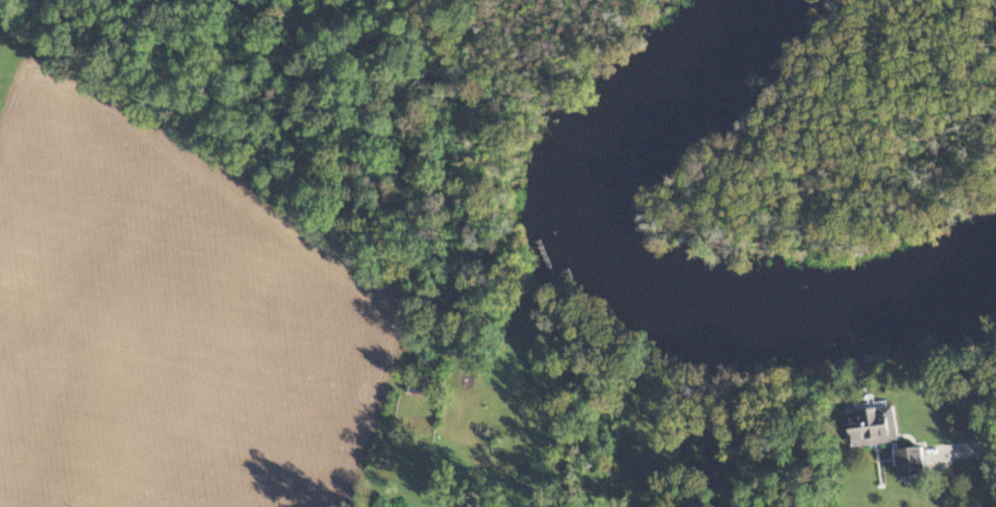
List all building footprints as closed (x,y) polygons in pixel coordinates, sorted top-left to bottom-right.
[(895,444),(894,404),(844,406),(846,446),(895,444)] [(893,475),(931,474),(930,448),(892,449),(893,475)]
